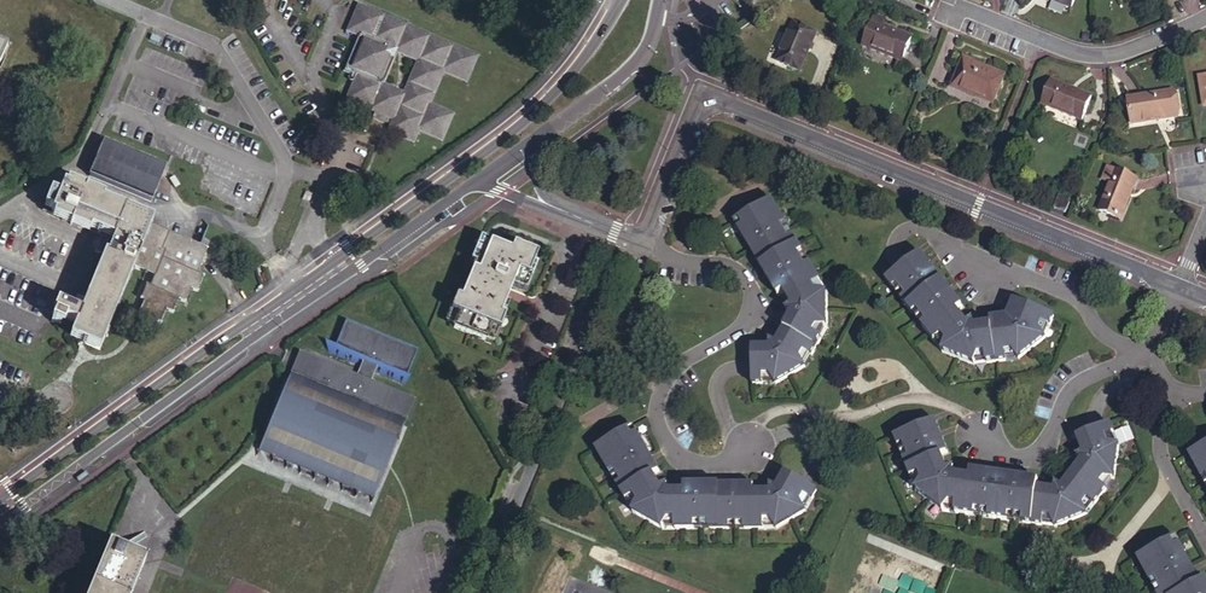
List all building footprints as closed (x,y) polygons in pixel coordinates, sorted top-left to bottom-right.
[(470,50),(357,0),(349,0),(339,24),(350,29),(336,64),(347,68),(337,92),(366,104),(380,111),(383,112),(378,125),(403,136),(408,124),(432,135),(444,108),(420,98),(434,66),(458,77),(470,50)] [(887,25),(898,29),(901,23),(890,18),(887,25)] [(816,71),(832,34),(808,23),(793,61),(816,71)] [(926,41),(898,29),(887,25),(878,48),(917,64),(926,41)] [(11,49),(0,44),(0,72),(11,49)] [(1006,105),(1018,78),(976,60),(965,89),(1006,105)] [(1089,124),(1100,100),(1065,85),(1055,109),(1089,124)] [(1180,91),(1158,95),(1135,99),(1139,123),(1184,116),(1180,91)] [(380,111),(366,104),(363,110),(377,117),(380,111)] [(23,123),(26,117),(15,112),(12,118),(23,123)] [(89,170),(102,140),(98,138),(85,169),(89,170)] [(102,140),(89,170),(88,173),(150,199),(164,164),(103,139),(102,140)] [(1129,220),(1147,180),(1117,167),(1112,180),(1120,183),(1108,211),(1129,220)] [(105,233),(118,204),(56,177),(52,187),(44,184),(36,202),(96,229),(105,233)] [(312,193),(306,191),(303,199),(309,201),(312,193)] [(1067,214),(1072,200),(1059,195),(1054,208),(1067,214)] [(770,198),(738,218),(743,226),(737,230),(778,294),(784,290),(793,304),(787,309),(794,313),(778,343),(770,338),(770,345),(753,346),(754,365),(755,384),(764,383),(764,381),(763,374),(772,373),(775,380),(777,383),(809,364),(806,362),(801,356),(806,349),(812,352),(815,353),(824,335),(822,334),(815,330),(819,323),(827,323),(830,323),(828,290),(827,290),(817,291),(812,284),(820,279),(810,262),(804,266),(796,253),(802,249),(792,233),(786,237),(778,224),(784,220),(770,198)] [(132,308),(154,317),(160,304),(167,307),(171,296),(178,298),(184,285),(191,288),(197,273),(191,271),(195,261),(196,262),(198,258),(196,258),(197,255),(189,252),(194,241),(144,220),(146,215),(118,204),(105,233),(96,229),(89,246),(98,250),(80,291),(75,302),(73,306),(51,297),(46,307),(49,309),(46,315),(52,318),(55,311),(69,317),(63,331),(93,344),(127,261),(148,270),(143,281),(140,279),(134,293),(138,294),(132,308)] [(467,303),(458,327),(466,330),(465,334),(497,347),(499,342),(507,346),(516,323),(511,321),(523,293),(536,297),(548,270),(544,268),(548,260),(522,250),(520,257),(491,245),(482,268),(485,269),(471,305),(467,303)] [(63,255),(77,262),(81,253),(66,246),(63,255)] [(885,278),(890,285),(896,281),(906,293),(900,298),(911,312),(917,307),(921,313),(926,319),(920,324),(932,338),(939,333),(946,340),(941,350),(972,359),(974,357),(977,350),(985,349),(985,357),(985,358),(1007,357),(1004,349),(1013,347),(1020,356),(1046,335),(1044,334),(1038,328),(1042,321),(1049,324),(1050,325),(1054,317),(1012,301),(1005,317),(990,319),(992,326),(976,329),(974,320),(968,325),(958,311),(964,307),(921,252),(885,278)] [(890,285),(900,298),(906,293),(896,281),(890,285)] [(911,312),(916,318),(921,313),(917,307),(911,312)] [(916,318),(920,324),(926,319),(921,313),(916,318)] [(1044,334),(1049,324),(1042,321),(1038,328),(1044,334)] [(364,369),(359,381),(373,387),(378,375),(407,387),(420,355),(348,325),(335,356),(364,369)] [(932,338),(941,350),(946,340),(939,333),(932,338)] [(1007,357),(1020,356),(1013,347),(1004,349),(1007,357)] [(302,357),(290,384),(301,389),(313,362),(302,357)] [(290,384),(264,443),(269,445),(265,452),(370,496),(373,490),(378,492),(403,432),(390,427),(403,400),(373,387),(359,381),(313,362),(301,389),(290,384)] [(415,405),(403,400),(390,427),(403,432),(415,405)] [(897,435),(901,444),(907,442),(913,455),(906,458),(914,475),(922,472),(926,479),(919,487),(918,488),(944,510),(946,507),(950,501),(960,502),(958,509),(957,512),(977,515),(978,509),(993,511),(992,518),(1009,521),(1011,515),(1018,516),(1026,517),(1024,524),(1044,527),(1044,526),(1046,518),(1054,520),(1057,528),(1057,530),(1088,518),(1088,516),(1084,509),(1090,502),(1096,507),(1097,508),(1107,497),(1106,495),(1100,490),(1105,483),(1115,485),(1117,484),(1122,453),(1120,452),(1112,451),(1109,442),(1116,440),(1118,439),(1115,430),(1098,436),(1081,442),(1085,458),(1079,460),(1085,465),(1062,491),(1057,486),(1056,494),(1041,492),(1042,483),(974,471),(973,479),(956,476),(958,467),(950,470),(944,455),(952,452),(938,419),(897,435)] [(627,427),(594,446),(608,469),(613,466),(617,472),(621,479),(616,482),(626,499),(634,495),(638,502),(633,512),(662,528),(663,525),(666,517),(676,517),(677,526),(677,528),(695,527),(695,521),(711,520),(711,527),(730,527),(730,520),(744,520),(744,527),(764,526),(764,524),(764,517),(774,517),(777,523),(779,526),(807,509),(806,507),(801,500),(805,493),(812,496),(813,497),(818,487),(805,481),(786,471),(778,485),(771,481),(770,490),(754,490),(754,482),(684,483),(684,492),(669,492),(668,483),(660,488),(652,474),(659,469),(637,431),(631,435),(627,427)] [(1120,452),(1116,440),(1109,442),(1112,451),(1120,452)] [(1190,449),(1202,473),(1205,471),(1205,441),(1190,449)] [(901,444),(906,458),(913,455),(907,442),(901,444)] [(264,443),(261,450),(265,452),(269,445),(264,443)] [(608,469),(612,476),(617,472),(613,466),(608,469)] [(612,476),(616,482),(621,479),(617,472),(612,476)] [(914,475),(919,487),(926,479),(922,472),(914,475)] [(1106,495),(1115,485),(1105,483),(1100,490),(1106,495)] [(806,507),(812,496),(805,493),(801,500),(806,507)] [(626,499),(633,512),(638,502),(634,495),(626,499)] [(946,507),(958,509),(960,502),(950,501),(946,507)] [(1088,516),(1096,507),(1090,502),(1084,509),(1088,516)] [(977,515),(992,518),(993,511),(978,509),(977,515)] [(1026,517),(1018,516),(1017,522),(1024,524),(1026,517)] [(663,525),(677,526),(676,517),(666,517),(663,525)] [(1044,526),(1057,528),(1054,520),(1046,518),(1044,526)] [(1187,538),(1181,541),(1185,550),(1191,547),(1187,538)] [(1147,559),(1159,582),(1165,579),(1172,592),(1205,592),(1205,576),(1191,547),(1185,550),(1181,541),(1147,559)] [(93,592),(137,592),(149,565),(111,550),(93,592)] [(1165,592),(1172,592),(1165,579),(1159,582),(1165,592)]
